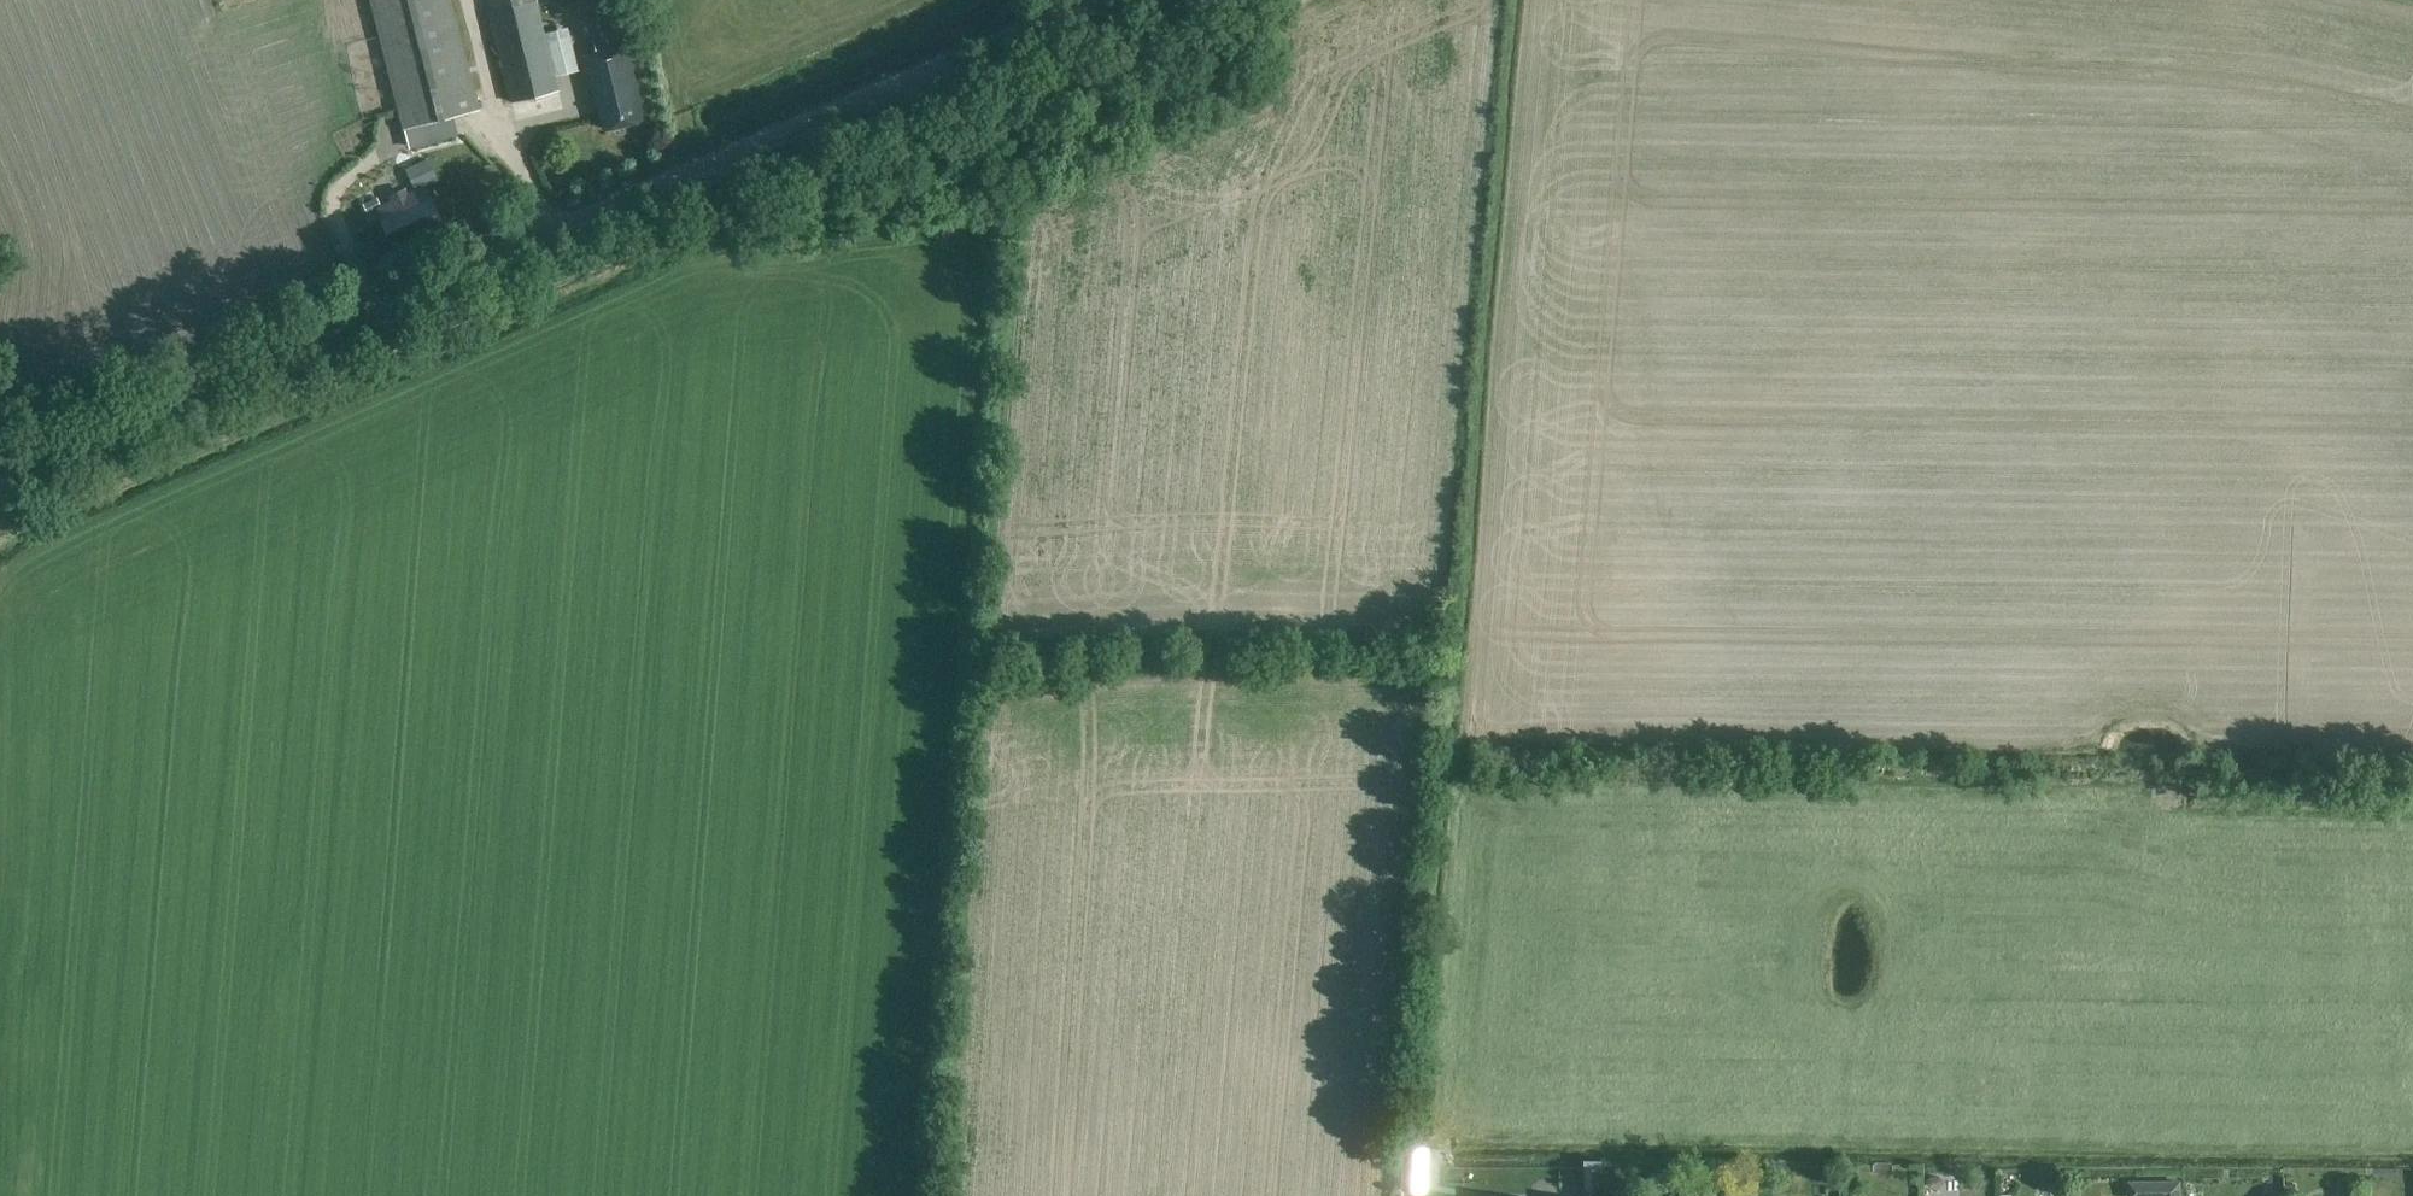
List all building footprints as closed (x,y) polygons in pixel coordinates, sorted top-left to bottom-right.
[(404,129),(479,111),(451,0),(371,0),(404,129)] [(490,16),(512,103),(559,91),(536,0),(494,0),(497,14),(490,16)] [(640,93),(626,39),(576,52),(582,73),(583,73),(587,88),(594,87),(605,130),(640,121),(633,94),(640,93)] [(390,219),(392,223),(383,227),(391,245),(439,223),(430,201),(390,219)] [(1405,1146),(1402,1190),(1427,1191),(1430,1147),(1405,1146)] [(1585,1168),(1584,1195),(1603,1195),(1603,1168),(1585,1168)] [(1604,1177),(1604,1195),(1628,1195),(1628,1177),(1604,1177)] [(2144,1195),(2178,1195),(2178,1183),(2144,1184),(2144,1195)] [(1711,1195),(1746,1195),(1747,1188),(1711,1187),(1711,1195)]
